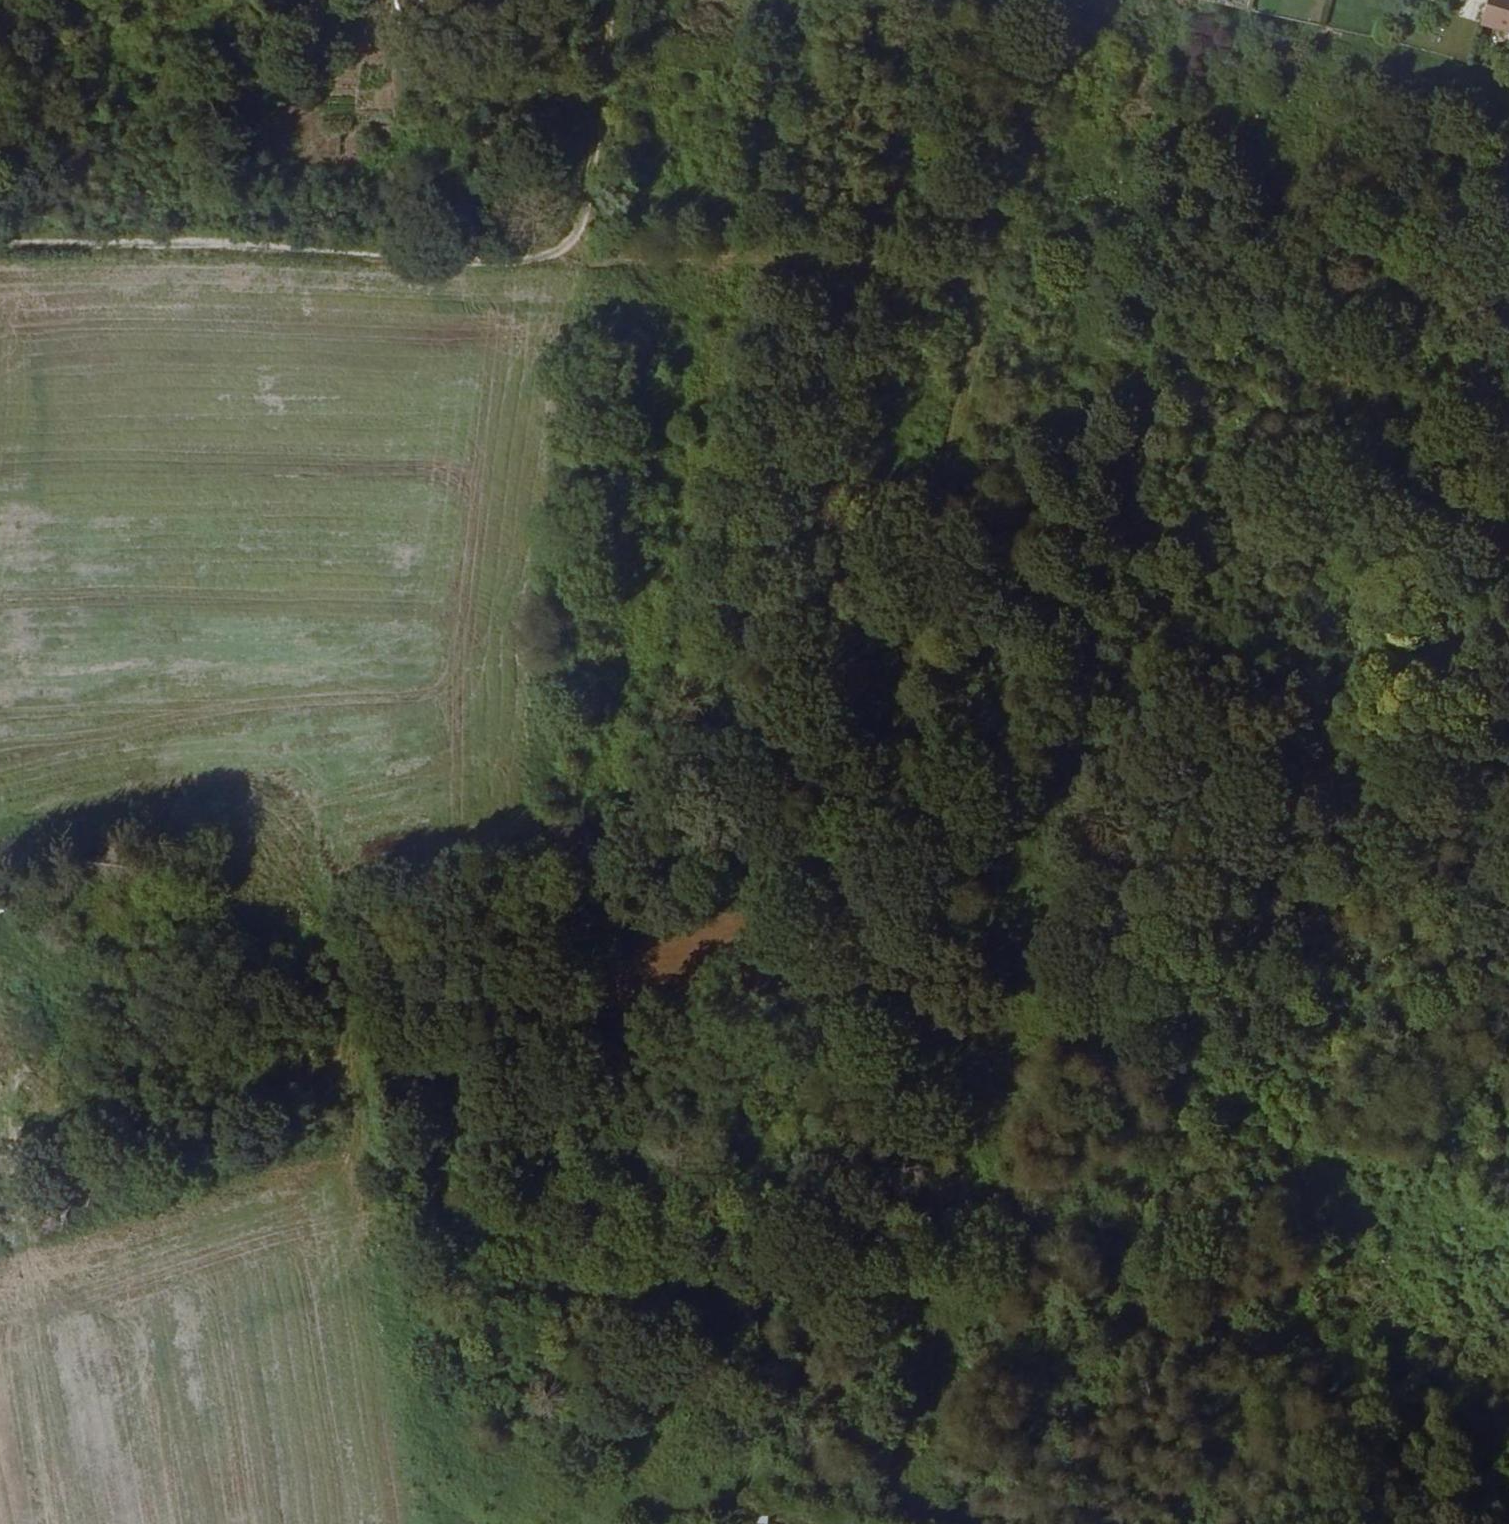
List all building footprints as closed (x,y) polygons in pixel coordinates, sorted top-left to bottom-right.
[(1254,0),(1238,0),(1236,4),(1250,9),(1254,0)] [(1487,25),(1508,30),(1508,0),(1494,0),(1487,25)] [(107,221),(107,210),(88,210),(89,221),(107,221)] [(768,1514),(744,1513),(743,1523),(768,1523),(768,1514)]
